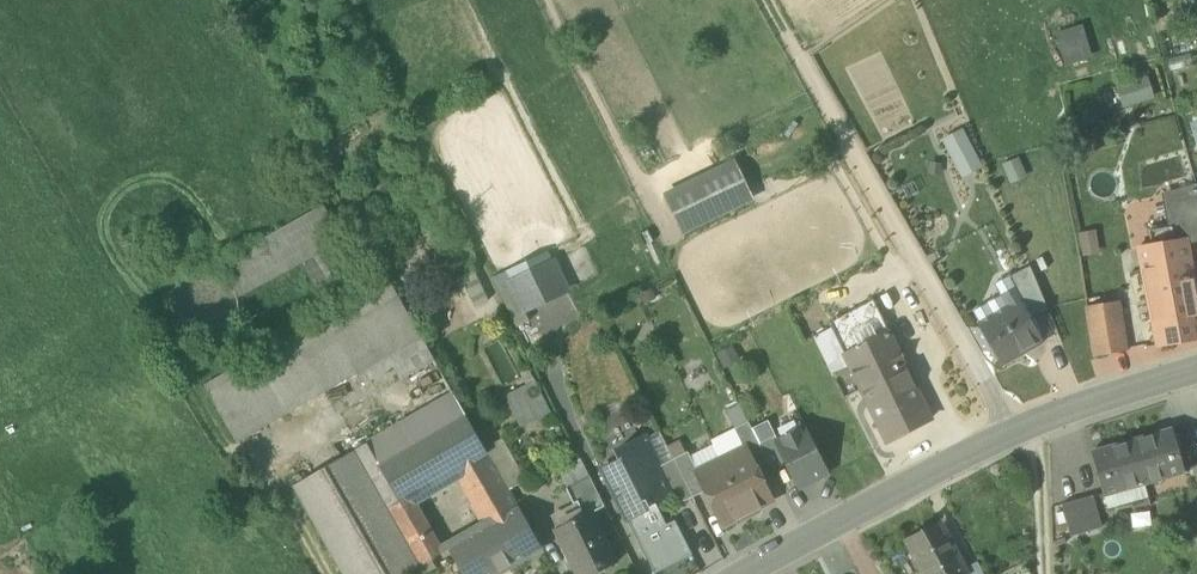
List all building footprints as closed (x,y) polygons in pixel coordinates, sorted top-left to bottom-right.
[(1058,34),(1067,64),(1085,58),(1076,29),(1058,34)] [(1119,87),(1125,105),(1152,97),(1146,79),(1119,87)] [(942,139),(962,178),(983,167),(962,128),(942,139)] [(733,164),(668,196),(685,230),(750,199),(733,164)] [(1175,242),(1186,241),(1196,238),(1196,188),(1167,196),(1172,226),(1175,242)] [(221,263),(239,296),(302,262),(319,289),(362,263),(344,235),(341,237),(324,207),(221,263)] [(1155,230),(1158,245),(1175,242),(1172,226),(1155,230)] [(1079,232),(1083,255),(1099,253),(1096,230),(1079,232)] [(1175,242),(1158,245),(1139,248),(1158,345),(1196,338),(1196,302),(1186,241),(1175,242)] [(511,282),(553,263),(547,250),(491,276),(497,288),(499,288),(511,282)] [(553,263),(511,282),(525,311),(567,291),(553,263)] [(1017,289),(1035,319),(1049,310),(1030,264),(1010,276),(1017,289)] [(213,342),(216,341),(229,334),(237,322),(240,309),(238,297),(232,285),(220,276),(209,273),(194,274),(182,280),(174,291),(169,306),(171,319),(178,332),(188,339),(200,343),(213,342)] [(463,281),(474,305),(489,298),(478,274),(463,281)] [(530,321),(525,311),(511,282),(499,288),(518,327),(530,321)] [(973,315),(980,327),(1018,304),(1029,322),(1035,319),(1017,289),(973,315)] [(833,329),(845,355),(890,333),(874,301),(829,323),(833,329)] [(980,327),(1003,365),(1027,351),(1024,346),(1038,337),(1029,322),(1018,304),(980,327)] [(1091,310),(1097,356),(1127,351),(1117,304),(1091,310)] [(816,337),(831,367),(847,359),(845,355),(833,329),(816,337)] [(909,372),(890,333),(845,355),(847,359),(864,394),(909,372)] [(1024,346),(1027,351),(1041,342),(1038,337),(1024,346)] [(733,345),(716,353),(724,369),(741,361),(733,345)] [(864,394),(888,442),(932,420),(909,373),(909,372),(864,394)] [(503,393),(516,419),(552,401),(539,376),(503,393)] [(409,498),(455,472),(474,504),(472,505),(485,529),(520,509),(488,453),(454,393),(294,485),(345,573),(407,573),(422,565),(435,558),(425,540),(431,536),(409,498)] [(735,428),(748,422),(740,404),(726,411),(735,428)] [(768,420),(752,429),(759,442),(772,436),(773,438),(776,436),(768,420)] [(746,447),(755,466),(768,460),(759,442),(752,429),(748,422),(735,428),(744,448),(746,447)] [(785,461),(799,488),(829,473),(806,427),(775,442),(785,461)] [(711,440),(714,444),(721,460),(744,448),(735,428),(711,440)] [(513,495),(519,505),(544,491),(510,430),(485,445),(513,495)] [(659,467),(674,459),(660,431),(645,439),(659,467)] [(1175,431),(1132,443),(1143,481),(1185,469),(1175,431)] [(768,460),(772,468),(785,461),(775,442),(773,438),(772,436),(759,442),(768,460)] [(603,470),(627,519),(648,509),(643,498),(650,495),(653,501),(671,493),(672,492),(659,467),(645,439),(644,437),(616,451),(621,461),(603,470)] [(670,448),(675,459),(685,453),(680,443),(670,448)] [(1105,492),(1143,481),(1132,443),(1094,453),(1105,492)] [(714,444),(690,456),(698,471),(721,460),(714,444)] [(744,448),(721,460),(749,516),(760,510),(762,507),(773,501),(755,466),(746,447),(744,448)] [(675,459),(674,459),(693,497),(706,491),(697,472),(698,471),(690,456),(688,452),(685,453),(675,459)] [(552,465),(564,489),(590,477),(578,453),(552,465)] [(677,505),(693,497),(674,459),(659,467),(672,492),(671,493),(677,505)] [(739,521),(749,516),(721,460),(698,471),(697,472),(706,491),(724,526),(735,520),(739,521)] [(576,502),(584,517),(590,514),(590,515),(605,507),(590,477),(564,489),(571,504),(576,502)] [(1149,500),(1143,481),(1105,492),(1110,510),(1149,500)] [(665,525),(653,501),(650,495),(643,498),(648,509),(627,519),(654,573),(693,554),(676,520),(665,525)] [(1067,503),(1074,534),(1103,526),(1096,496),(1067,503)] [(464,573),(496,573),(542,547),(520,509),(485,529),(449,550),(464,573)] [(576,573),(599,573),(616,566),(590,515),(590,514),(584,517),(554,532),(576,573)] [(940,521),(905,539),(923,573),(968,573),(940,521)]
